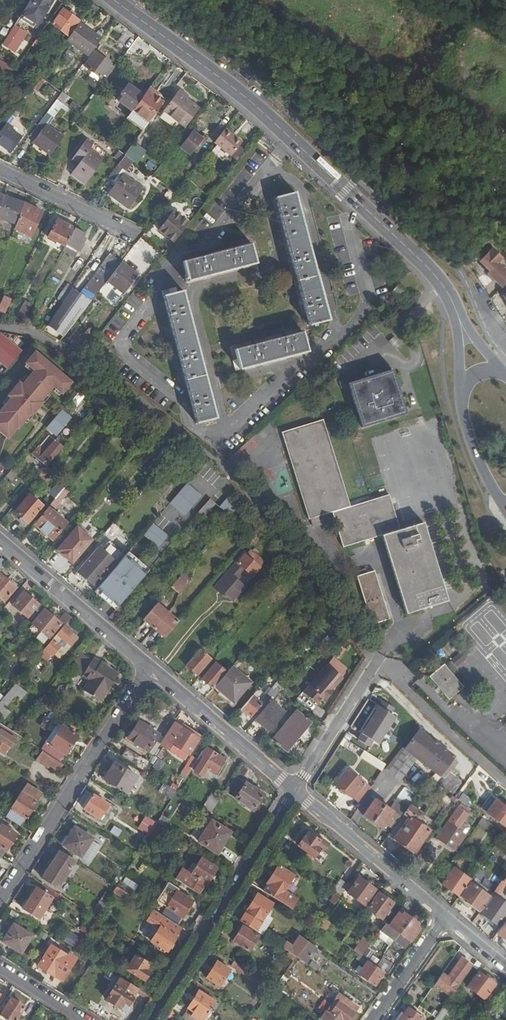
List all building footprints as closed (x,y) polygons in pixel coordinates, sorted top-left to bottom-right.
[(50,0),(30,0),(25,8),(18,20),(31,30),(42,16),(52,2),(50,0)] [(52,2),(42,16),(45,18),(55,3),(60,7),(66,0),(50,0),(52,2)] [(79,0),(69,0),(67,3),(73,8),(79,0)] [(78,21),(64,9),(53,24),(68,35),(78,21)] [(67,39),(89,55),(102,38),(80,21),(67,39)] [(14,53),(27,33),(14,24),(1,44),(14,53)] [(85,66),(93,72),(100,78),(111,64),(95,51),(85,66)] [(14,70),(0,62),(0,74),(8,78),(14,70)] [(100,78),(93,72),(90,76),(97,82),(100,78)] [(43,82),(38,79),(32,86),(37,90),(43,82)] [(131,111),(142,95),(127,84),(120,93),(123,95),(118,101),(131,111)] [(159,91),(152,86),(147,93),(154,98),(159,91)] [(61,92),(65,95),(69,89),(65,87),(61,92)] [(188,97),(180,91),(164,112),(185,127),(199,110),(186,99),(188,97)] [(68,98),(65,95),(61,92),(56,100),(63,105),(68,98)] [(154,98),(147,93),(133,110),(149,122),(162,105),(154,98)] [(61,108),(63,105),(56,100),(47,112),(52,116),(53,117),(61,108)] [(77,112),(80,105),(71,101),(68,108),(77,112)] [(52,116),(47,112),(30,134),(35,139),(46,125),(52,116)] [(164,112),(160,118),(171,126),(176,120),(164,112)] [(4,124),(0,129),(0,145),(8,150),(19,136),(4,124)] [(33,141),(51,155),(64,138),(46,125),(35,139),(33,141)] [(200,138),(190,130),(178,145),(190,154),(193,151),(196,153),(207,139),(203,136),(200,138)] [(235,139),(224,130),(211,146),(229,160),(233,156),(238,160),(246,150),(241,146),(244,141),(238,137),(235,139)] [(113,138),(108,143),(119,151),(124,155),(128,149),(113,138)] [(87,140),(75,156),(80,160),(77,164),(70,174),(84,185),(103,160),(89,149),(93,145),(87,140)] [(124,155),(136,164),(145,151),(133,143),(128,149),(124,155)] [(124,155),(119,151),(115,156),(120,160),(124,155)] [(80,160),(75,156),(72,159),(77,164),(80,160)] [(117,165),(108,176),(113,180),(120,171),(123,174),(125,171),(117,165)] [(120,171),(113,180),(116,183),(108,194),(127,209),(142,189),(123,174),(120,171)] [(329,319),(296,192),(275,197),(309,324),(329,319)] [(0,209),(0,218),(17,225),(25,204),(5,196),(4,199),(0,209)] [(44,213),(25,204),(17,225),(16,229),(26,234),(27,232),(33,235),(44,213)] [(158,230),(173,241),(188,223),(181,218),(186,212),(178,205),(168,217),(165,215),(160,221),(163,224),(158,230)] [(65,245),(74,229),(57,220),(47,237),(64,246),(65,245)] [(84,233),(75,228),(74,229),(65,245),(80,253),(88,241),(82,238),(84,233)] [(44,244),(61,253),(64,246),(47,237),(44,244)] [(256,262),(251,243),(182,261),(188,281),(256,262)] [(503,289),(505,286),(505,265),(498,257),(501,254),(495,248),(481,262),(487,268),(485,271),(503,289)] [(46,323),(64,337),(107,281),(121,263),(110,254),(80,293),(71,286),(65,295),(46,323)] [(121,263),(107,281),(123,294),(139,275),(122,261),(121,263)] [(354,274),(344,276),(348,296),(358,294),(354,274)] [(62,292),(65,295),(71,286),(67,284),(62,292)] [(398,298),(402,294),(405,292),(398,285),(391,291),(398,298)] [(216,417),(183,290),(164,295),(198,422),(216,417)] [(7,314),(11,298),(2,296),(0,304),(0,312),(7,314)] [(19,312),(25,315),(31,304),(25,300),(19,312)] [(309,351),(303,330),(234,348),(240,369),(309,351)] [(16,335),(11,341),(1,333),(0,335),(0,360),(8,366),(22,350),(19,348),(23,343),(16,335)] [(34,350),(24,362),(32,369),(21,383),(19,380),(7,394),(10,397),(0,409),(0,430),(8,437),(53,384),(61,391),(70,380),(34,350)] [(101,371),(96,366),(91,373),(95,377),(101,371)] [(388,390),(397,387),(391,369),(347,383),(360,426),(405,412),(400,395),(391,398),(388,390)] [(119,393),(113,387),(97,406),(103,411),(119,393)] [(400,395),(397,387),(388,390),(391,398),(400,395)] [(68,416),(61,409),(60,410),(46,426),(54,432),(68,416)] [(349,506),(321,420),(279,432),(308,519),(310,518),(312,525),(320,523),(317,516),(331,511),(343,546),(381,534),(407,613),(448,600),(423,521),(400,528),(389,494),(349,506)] [(46,466),(48,464),(63,446),(49,434),(32,452),(46,466)] [(46,466),(37,478),(41,481),(52,467),(48,464),(46,466)] [(13,466),(5,475),(11,481),(19,471),(13,466)] [(51,503),(52,501),(69,481),(63,477),(45,498),(51,503)] [(201,496),(187,483),(169,504),(184,516),(201,496)] [(42,504),(30,493),(15,510),(21,516),(18,518),(24,523),(42,504)] [(210,498),(199,511),(205,515),(216,503),(210,498)] [(220,506),(231,515),(237,506),(226,498),(220,506)] [(48,506),(34,522),(53,538),(67,521),(48,506)] [(153,524),(143,536),(157,548),(167,536),(153,524)] [(92,538),(78,526),(58,549),(72,561),(92,538)] [(259,532),(256,528),(251,533),(245,541),(249,545),(259,532)] [(102,546),(113,560),(120,554),(109,540),(102,546)] [(93,594),(113,611),(119,605),(148,570),(136,560),(145,549),(137,542),(93,594)] [(113,560),(97,547),(77,571),(94,585),(113,560)] [(251,553),(248,551),(241,559),(243,561),(241,564),(254,575),(265,561),(253,551),(251,553)] [(8,563),(4,559),(0,563),(0,572),(8,563)] [(245,572),(235,563),(215,586),(233,602),(246,587),(237,580),(245,572)] [(390,619),(374,571),(356,577),(372,624),(390,619)] [(171,586),(179,592),(188,582),(180,575),(171,586)] [(17,588),(2,576),(0,578),(0,598),(5,602),(17,588)] [(29,618),(39,605),(25,592),(14,605),(29,618)] [(158,603),(144,619),(154,628),(168,611),(158,603)] [(450,603),(430,610),(432,617),(452,611),(450,603)] [(113,611),(110,614),(116,619),(124,609),(119,605),(113,611)] [(63,627),(72,618),(66,613),(59,621),(45,610),(33,624),(49,638),(60,626),(63,627)] [(154,628),(165,637),(179,620),(168,611),(154,628)] [(69,630),(77,623),(72,618),(63,627),(46,649),(54,656),(65,641),(71,646),(78,638),(69,630)] [(331,657),(336,662),(347,651),(343,647),(331,657)] [(211,658),(200,649),(187,665),(197,674),(211,658)] [(460,650),(452,661),(459,666),(468,655),(460,650)] [(110,686),(119,669),(93,655),(84,673),(110,686)] [(214,685),(227,671),(216,662),(202,677),(213,687),(214,685)] [(341,678),(325,664),(302,691),(318,703),(322,698),(325,700),(332,692),(331,690),(341,678)] [(463,687),(443,664),(429,676),(449,699),(463,687)] [(251,682),(231,665),(227,671),(214,685),(233,702),(251,682)] [(331,690),(332,692),(342,679),(341,678),(331,690)] [(0,702),(0,712),(21,688),(16,683),(0,702)] [(271,701),(280,690),(274,685),(265,696),(271,701)] [(45,695),(38,702),(45,709),(52,702),(45,695)] [(263,703),(253,695),(241,708),(251,717),(263,703)] [(396,707),(384,700),(380,706),(378,704),(362,728),(365,730),(359,738),(370,746),(374,740),(379,743),(397,716),(392,713),(396,707)] [(284,713),(271,701),(255,720),(269,731),(280,718),(284,713)] [(297,709),(291,705),(284,713),(280,718),(286,723),(297,709)] [(297,709),(286,723),(273,738),(289,753),(305,734),(302,732),(311,721),(297,709)] [(149,751),(159,736),(139,722),(128,738),(149,751)] [(45,752),(61,762),(77,736),(58,723),(46,742),(50,744),(45,752)] [(182,728),(174,723),(160,744),(169,750),(172,744),(182,728)] [(199,739),(182,728),(172,744),(189,755),(199,739)] [(17,741),(0,730),(0,731),(0,752),(4,755),(9,746),(12,748),(17,741)] [(449,774),(459,762),(427,737),(429,735),(423,730),(421,733),(420,731),(407,749),(404,747),(389,768),(397,774),(412,754),(417,758),(446,779),(449,774)] [(121,756),(144,770),(149,762),(127,747),(121,756)] [(215,775),(225,759),(209,749),(195,771),(203,776),(207,770),(215,775)] [(387,764),(365,750),(362,755),(384,769),(387,764)] [(59,773),(65,765),(61,762),(45,752),(43,751),(37,761),(44,766),(46,764),(59,773)] [(412,754),(397,774),(403,779),(417,758),(412,754)] [(188,777),(197,759),(190,755),(181,774),(188,777)] [(242,780),(251,768),(244,762),(235,775),(242,780)] [(126,793),(137,777),(114,763),(104,779),(126,793)] [(361,804),(371,790),(349,769),(336,783),(352,798),(353,797),(361,804)] [(376,783),(389,793),(398,780),(386,771),(376,783)] [(463,784),(449,774),(446,779),(459,789),(463,784)] [(246,782),(242,780),(235,775),(225,791),(235,798),(246,782)] [(264,794),(246,782),(235,798),(255,810),(264,794)] [(172,800),(177,791),(164,783),(158,792),(172,800)] [(6,817),(22,827),(42,795),(26,785),(6,817)] [(115,796),(101,787),(96,796),(109,805),(115,796)] [(408,806),(410,804),(416,796),(403,787),(396,797),(400,800),(408,806)] [(454,796),(458,799),(461,801),(466,795),(459,789),(454,796)] [(202,807),(211,812),(221,798),(211,792),(202,807)] [(109,805),(96,796),(94,794),(84,809),(99,819),(109,805)] [(490,795),(480,808),(486,812),(496,799),(490,795)] [(387,821),(389,823),(391,820),(388,819),(393,811),(392,811),(374,799),(364,816),(382,828),(387,821)] [(505,827),(505,806),(496,799),(486,812),(505,827)] [(401,817),(408,806),(400,800),(392,811),(393,811),(401,817)] [(437,838),(454,850),(465,835),(458,829),(468,815),(472,810),(461,803),(437,838)] [(394,827),(390,833),(396,837),(394,840),(414,853),(430,830),(419,822),(424,814),(410,804),(408,806),(401,817),(394,827)] [(389,823),(394,827),(401,817),(393,811),(388,819),(391,820),(389,823)] [(153,829),(157,823),(147,816),(143,823),(153,829)] [(157,823),(164,827),(169,821),(162,816),(157,823)] [(482,817),(478,823),(491,832),(495,827),(482,817)] [(218,854),(230,833),(212,821),(200,842),(218,854)] [(157,823),(149,836),(158,841),(166,828),(164,827),(157,823)] [(462,824),(458,829),(465,835),(469,830),(468,826),(465,823),(462,824)] [(2,858),(17,834),(1,825),(0,826),(0,858),(2,858)] [(90,862),(102,844),(75,827),(63,846),(90,862)] [(300,844),(310,852),(315,856),(316,857),(321,849),(323,851),(328,844),(321,838),(319,840),(309,832),(300,844)] [(325,852),(323,851),(321,849),(316,857),(320,859),(325,852)] [(77,861),(61,850),(50,867),(66,877),(77,861)] [(422,850),(410,867),(417,872),(429,855),(422,850)] [(184,884),(199,894),(205,885),(206,885),(217,869),(201,858),(191,874),(184,884)] [(263,890),(291,908),(298,900),(285,891),(288,886),(291,881),(296,876),(280,865),(263,890)] [(66,877),(50,867),(43,878),(59,888),(66,877)] [(183,868),(176,879),(184,884),(191,874),(183,868)] [(442,884),(459,896),(470,880),(471,880),(454,868),(442,884)] [(126,876),(119,887),(129,893),(131,895),(138,884),(126,876)] [(481,911),(483,912),(482,914),(493,922),(492,923),(497,927),(499,925),(500,926),(505,917),(505,903),(498,897),(505,886),(505,878),(504,877),(499,885),(481,911)] [(365,906),(375,891),(359,878),(348,893),(365,906)] [(341,896),(349,885),(341,880),(333,891),(341,896)] [(459,896),(458,897),(480,912),(481,911),(499,885),(496,883),(488,893),(470,880),(459,896)] [(53,898),(57,892),(41,882),(37,887),(53,898)] [(162,915),(178,924),(193,900),(167,885),(157,900),(167,907),(162,915)] [(119,887),(117,886),(113,892),(125,899),(129,893),(119,887)] [(37,887),(30,898),(46,908),(53,898),(37,887)] [(383,891),(381,894),(393,903),(396,899),(383,891)] [(259,893),(240,920),(256,930),(274,903),(259,893)] [(330,902),(335,905),(341,896),(336,893),(330,902)] [(393,903),(381,894),(380,893),(369,909),(383,919),(394,903),(393,903)] [(46,908),(30,898),(23,908),(39,919),(46,908)] [(395,940),(411,918),(404,913),(402,916),(398,913),(390,925),(386,922),(381,930),(395,940)] [(319,927),(325,931),(331,922),(325,918),(319,927)] [(419,924),(411,918),(395,940),(404,946),(409,941),(411,942),(420,930),(417,927),(419,924)] [(497,933),(505,939),(505,921),(497,933)] [(85,923),(80,930),(86,933),(91,926),(85,923)] [(22,954),(33,936),(14,924),(3,941),(22,954)] [(168,951),(177,935),(161,925),(152,941),(168,951)] [(249,951),(259,936),(243,925),(233,940),(249,951)] [(341,942),(351,950),(362,957),(371,944),(351,929),(341,942)] [(69,937),(66,942),(76,949),(86,933),(80,930),(74,940),(69,937)] [(297,957),(308,942),(300,936),(292,948),(287,944),(284,948),(297,957)] [(311,967),(321,951),(308,942),(297,957),(311,967)] [(63,981),(77,958),(68,952),(66,954),(52,946),(38,966),(55,977),(56,976),(63,981)] [(146,969),(149,965),(135,956),(126,969),(144,981),(150,972),(146,969)] [(384,973),(388,976),(394,966),(382,957),(376,966),(384,973)] [(451,996),(463,980),(461,978),(471,965),(463,959),(455,970),(452,968),(446,976),(442,974),(435,983),(451,996)] [(220,987),(231,970),(218,961),(207,978),(220,987)] [(275,987),(234,961),(231,966),(272,992),(275,987)] [(375,985),(384,973),(376,966),(372,964),(368,962),(360,974),(375,985)] [(484,999),(495,984),(478,972),(468,986),(484,999)] [(148,1000),(151,996),(139,989),(120,978),(107,1000),(125,1011),(137,993),(148,1000)] [(151,996),(155,989),(143,982),(139,989),(151,996)] [(313,1014),(321,1019),(349,1019),(358,1008),(330,988),(323,997),(325,998),(313,1014)] [(186,1019),(203,1019),(216,1002),(200,990),(182,1017),(186,1019)] [(24,1007),(10,998),(0,1014),(9,1019),(16,1019),(24,1007)] [(452,1005),(447,1001),(434,1019),(441,1019),(452,1005)] [(489,1006),(478,1019),(484,1019),(488,1015),(489,1016),(494,1010),(489,1006)] [(426,1019),(409,1008),(404,1013),(402,1012),(397,1019),(426,1019)]
